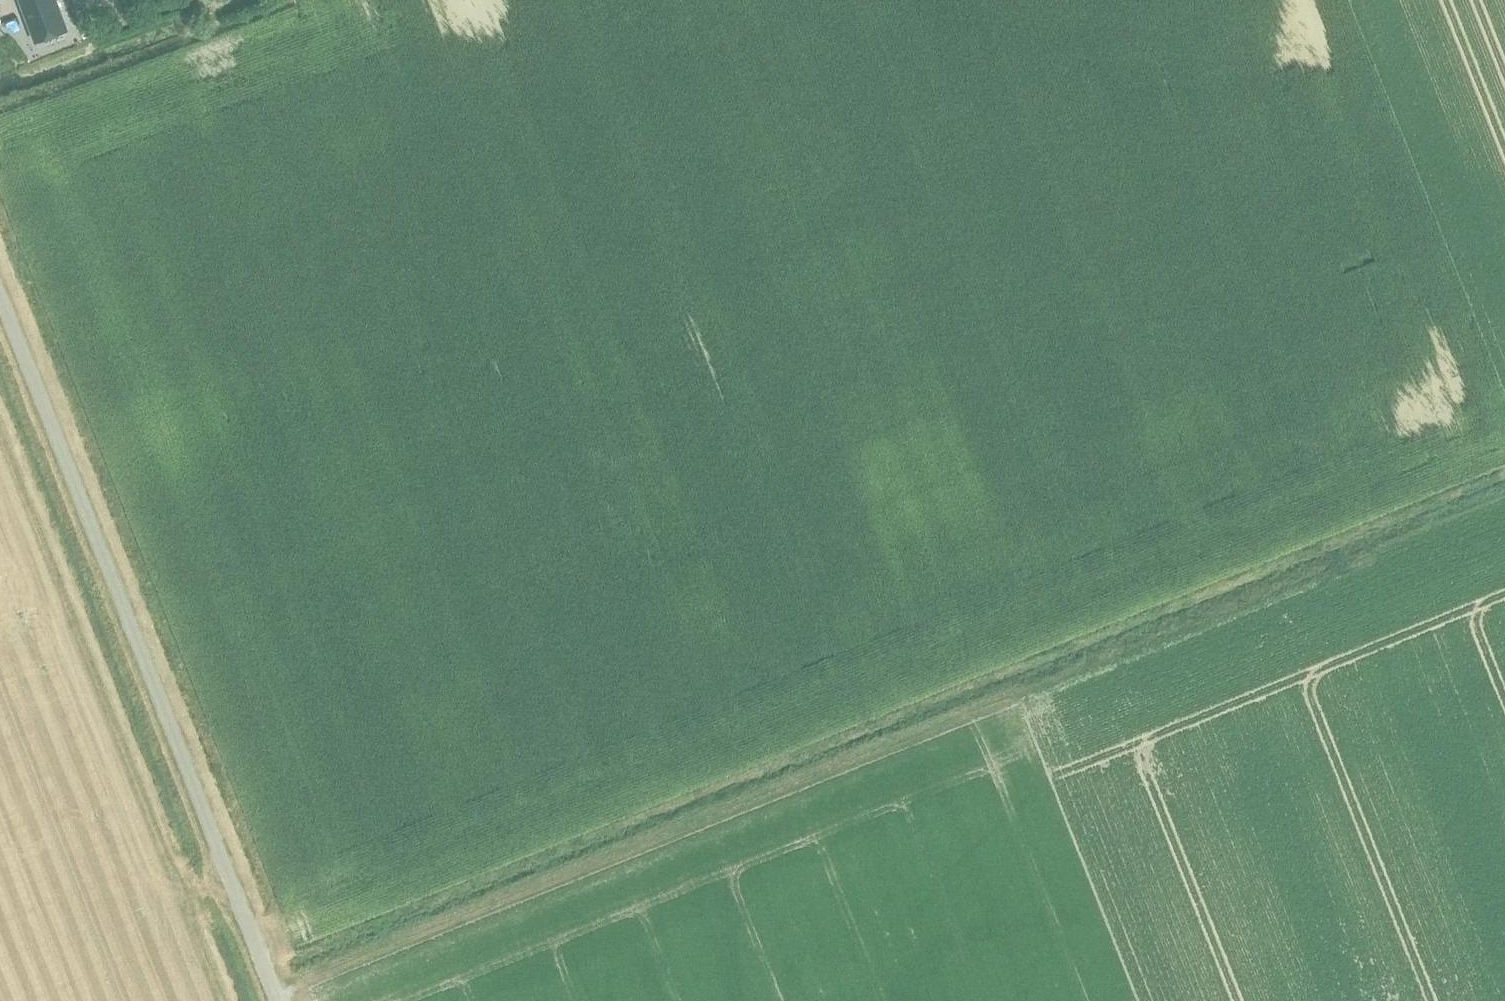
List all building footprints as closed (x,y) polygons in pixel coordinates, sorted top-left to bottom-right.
[(36,42),(67,30),(55,0),(20,0),(36,42)]
